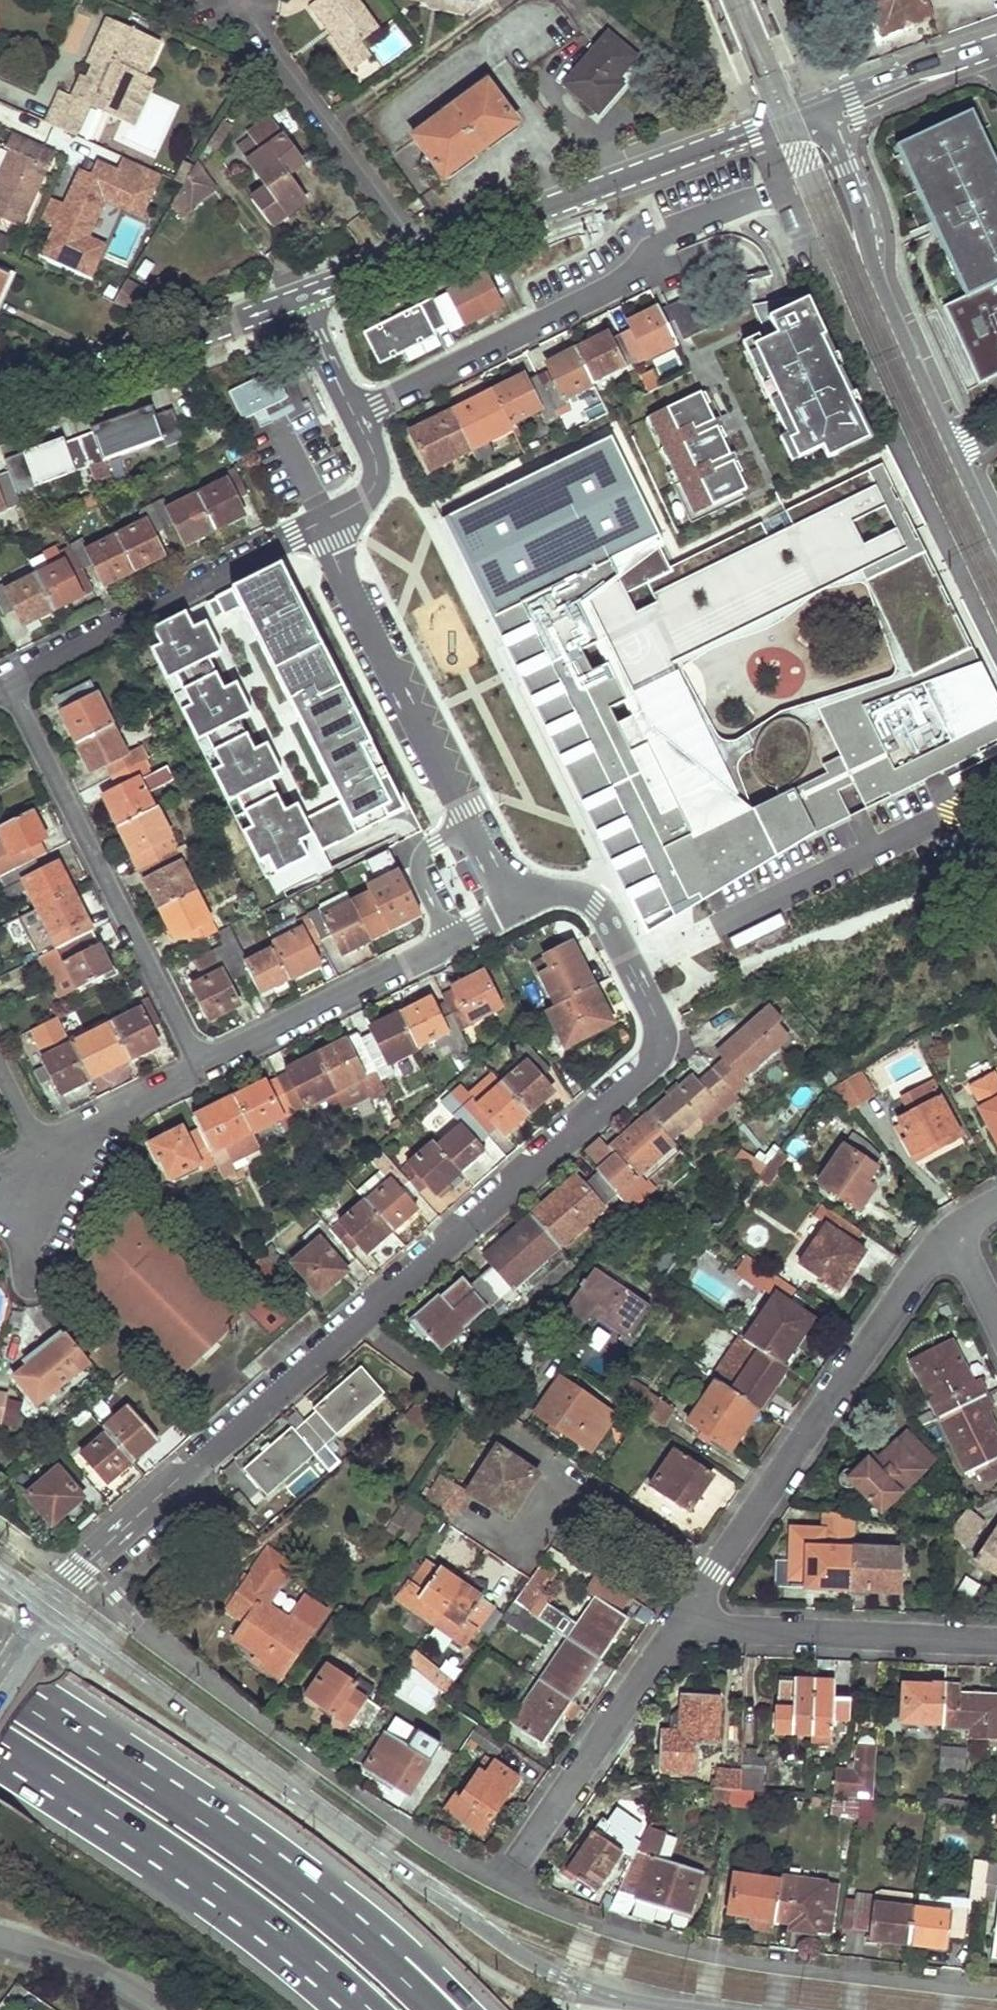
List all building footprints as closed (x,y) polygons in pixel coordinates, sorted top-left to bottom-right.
[(311,12),(308,14),(322,34),(328,30),(333,38),(328,42),(341,61),(360,48),(378,34),(353,0),(302,0),(311,12)] [(440,4),(430,2),(428,7),(463,14),(456,3),(443,0),(441,0),(440,4)] [(456,3),(463,14),(479,4),(480,0),(443,0),(456,3)] [(881,34),(927,14),(921,0),(867,0),(881,34)] [(161,44),(108,20),(93,54),(99,57),(95,67),(89,81),(82,77),(72,98),(60,93),(51,114),(47,123),(48,124),(77,137),(90,108),(106,116),(109,109),(127,117),(136,98),(142,101),(150,82),(145,80),(161,44)] [(333,38),(328,30),(322,34),(328,42),(333,38)] [(565,85),(598,113),(621,86),(615,81),(635,58),(608,35),(565,85)] [(369,61),(360,48),(341,61),(351,74),(369,61)] [(89,64),(95,67),(99,57),(93,54),(89,64)] [(155,84),(150,82),(142,101),(136,98),(127,117),(109,109),(106,116),(135,129),(155,84)] [(486,83),(412,137),(413,138),(443,180),(504,134),(517,125),(486,83)] [(898,145),(970,310),(948,320),(978,384),(996,376),(996,163),(974,110),(898,145)] [(282,137),(269,120),(250,134),(263,151),(282,137)] [(230,125),(223,121),(209,144),(214,151),(230,125)] [(19,228),(55,152),(12,132),(4,148),(10,151),(0,173),(0,219),(19,228)] [(248,162),(269,189),(286,176),(298,168),(286,151),(290,148),(282,137),(263,151),(248,162)] [(143,218),(161,171),(100,148),(91,172),(76,167),(63,202),(52,198),(30,253),(93,277),(106,242),(90,235),(102,203),(143,218)] [(302,165),(290,148),(286,151),(298,168),(302,165)] [(182,166),(191,170),(193,166),(184,162),(182,166)] [(197,164),(184,185),(172,204),(183,217),(207,197),(200,189),(212,181),(197,164)] [(184,185),(191,170),(182,166),(175,181),(184,185)] [(297,191),(286,176),(269,189),(252,202),(271,228),(301,206),(292,194),(297,191)] [(301,206),(305,202),(297,191),(292,194),(301,206)] [(0,272),(0,297),(10,276),(0,272)] [(486,278),(485,274),(434,301),(435,304),(486,278)] [(486,278),(435,304),(447,327),(448,330),(500,304),(486,278)] [(141,285),(129,279),(118,301),(131,307),(141,285)] [(710,329),(695,296),(667,308),(673,321),(682,341),(710,329)] [(816,324),(807,300),(788,309),(786,305),(774,307),(766,315),(776,336),(760,343),(757,336),(743,343),(788,441),(797,460),(822,449),(827,460),(837,455),(854,448),(871,439),(816,324)] [(364,335),(380,365),(436,337),(434,333),(447,327),(435,304),(434,301),(421,307),(421,305),(395,318),(397,322),(388,326),(387,323),(364,335)] [(502,308),(500,304),(448,330),(450,334),(502,308)] [(631,331),(620,337),(633,363),(635,367),(677,346),(666,324),(659,311),(658,310),(658,308),(643,317),(646,321),(631,329),(631,331)] [(673,321),(667,308),(659,311),(666,324),(673,321)] [(646,321),(643,317),(628,324),(631,329),(646,321)] [(606,335),(575,350),(591,384),(633,363),(620,337),(610,342),(606,335)] [(591,384),(575,350),(546,364),(555,382),(543,388),(555,412),(568,405),(566,401),(593,387),(591,384)] [(275,371),(230,393),(243,420),(288,398),(275,371)] [(525,382),(522,377),(508,384),(510,389),(525,382)] [(508,384),(492,392),(510,427),(539,412),(546,426),(559,421),(555,412),(543,388),(537,378),(526,384),(525,382),(510,389),(508,384)] [(472,402),(451,413),(471,451),(474,450),(477,455),(482,453),(479,447),(512,430),(510,427),(492,392),(472,402)] [(723,440),(718,430),(700,394),(652,417),(677,469),(667,474),(691,525),(745,499),(742,493),(747,491),(723,440)] [(79,438),(90,467),(162,441),(150,408),(126,417),(128,421),(118,425),(116,420),(90,430),(92,433),(79,438)] [(312,408),(289,418),(297,435),(319,425),(312,408)] [(410,433),(429,472),(471,451),(451,413),(432,422),(410,433)] [(9,472),(17,494),(90,467),(79,438),(66,443),(64,439),(39,449),(40,453),(30,457),(28,452),(5,461),(9,472)] [(660,540),(611,439),(443,520),(491,621),(656,542),(660,540)] [(785,513),(796,536),(772,548),(761,525),(669,569),(660,550),(656,542),(491,621),(631,910),(634,908),(644,930),(660,921),(697,900),(700,906),(776,862),(774,859),(814,840),(851,823),(839,797),(830,778),(795,794),(793,790),(794,789),(800,786),(805,781),(808,776),(812,769),(814,763),(814,757),(814,752),(813,747),(810,739),(806,733),(806,732),(801,728),(793,725),(785,725),(779,726),(770,730),(763,737),(758,747),(756,754),(755,758),(756,765),(757,771),(759,777),(762,782),(766,787),(771,791),(776,793),(780,802),(753,814),(745,818),(700,723),(661,741),(635,686),(865,578),(914,682),(820,715),(824,723),(842,762),(855,790),(867,816),(996,755),(996,705),(976,662),(882,466),(785,513)] [(226,481),(197,496),(214,530),(229,523),(226,518),(241,511),(235,500),(248,494),(236,470),(223,476),(226,481)] [(21,505),(17,494),(9,472),(0,476),(0,513),(21,505)] [(164,500),(152,506),(163,529),(174,523),(182,540),(194,534),(196,539),(214,530),(197,496),(168,510),(164,500)] [(145,523),(116,537),(133,571),(148,563),(146,559),(160,552),(151,535),(163,529),(152,506),(139,512),(145,523)] [(243,516),(241,511),(226,518),(229,523),(243,516)] [(182,540),(185,545),(196,539),(194,534),(182,540)] [(83,540),(71,546),(82,569),(94,563),(102,580),(116,573),(119,578),(133,571),(116,537),(88,551),(83,540)] [(63,562),(35,576),(53,611),(67,603),(92,590),(82,569),(71,546),(58,553),(63,562)] [(162,556),(160,552),(146,559),(148,563),(162,556)] [(274,670),(321,647),(280,566),(233,590),(274,670)] [(119,578),(116,573),(102,580),(105,585),(119,578)] [(4,616),(15,610),(23,626),(37,619),(53,611),(35,576),(7,590),(5,585),(0,587),(0,608),(4,616)] [(865,578),(635,686),(661,741),(700,723),(745,818),(753,814),(739,775),(739,771),(741,768),(752,756),(756,754),(758,747),(763,737),(770,730),(779,726),(785,725),(793,725),(801,728),(806,732),(824,723),(820,715),(914,682),(865,578)] [(206,736),(215,754),(249,737),(241,721),(253,715),(237,682),(224,688),(210,659),(221,653),(206,622),(193,628),(185,613),(153,628),(162,646),(154,650),(168,678),(177,674),(193,706),(183,711),(197,740),(206,736)] [(387,820),(403,811),(387,778),(377,783),(361,749),(370,744),(354,713),(345,718),(320,668),(330,663),(321,647),(274,670),(340,803),(306,820),(322,852),(339,843),(334,835),(382,811),(387,820)] [(345,718),(354,713),(330,663),(320,668),(345,718)] [(70,728),(77,744),(112,727),(113,726),(91,682),(61,697),(67,710),(75,726),(70,728)] [(75,726),(67,710),(62,713),(70,728),(75,726)] [(112,727),(77,744),(84,759),(90,756),(97,769),(107,764),(115,777),(138,765),(131,752),(126,754),(112,727)] [(301,843),(314,837),(298,805),(286,811),(271,783),(285,776),(268,743),(255,750),(249,737),(215,754),(222,768),(214,772),(230,802),(239,798),(254,828),(246,832),(262,863),(271,859),(279,875),(310,859),(301,843)] [(377,783),(387,778),(370,744),(361,749),(377,783)] [(215,754),(206,757),(214,772),(222,768),(215,754)] [(97,769),(90,756),(84,759),(91,772),(97,769)] [(826,770),(830,778),(839,797),(855,790),(842,762),(826,770)] [(111,811),(119,826),(154,809),(146,795),(174,781),(167,768),(148,776),(142,763),(138,765),(115,777),(120,789),(116,791),(123,805),(111,811)] [(123,805),(116,791),(104,797),(111,811),(123,805)] [(239,798),(230,802),(246,832),(254,828),(239,798)] [(156,808),(154,809),(119,826),(129,848),(139,868),(176,849),(156,808)] [(334,835),(339,843),(387,820),(382,811),(334,835)] [(3,877),(37,860),(31,848),(42,843),(36,829),(42,827),(34,812),(0,828),(0,834),(5,843),(0,846),(0,878),(3,877)] [(36,829),(42,843),(48,840),(42,827),(36,829)] [(814,840),(774,859),(776,862),(814,840)] [(184,846),(176,849),(139,868),(146,882),(150,880),(157,893),(153,895),(160,909),(195,892),(181,863),(189,858),(184,846)] [(352,902),(371,939),(422,914),(409,888),(390,850),(366,862),(377,883),(367,888),(370,894),(352,902)] [(262,863),(270,880),(279,875),(271,859),(262,863)] [(37,860),(3,877),(8,890),(16,886),(24,882),(38,910),(73,891),(67,878),(62,880),(55,867),(43,872),(37,860)] [(67,878),(61,864),(55,867),(62,880),(67,878)] [(157,893),(150,880),(146,882),(153,895),(157,893)] [(22,899),(16,886),(8,890),(14,902),(22,899)] [(33,942),(41,958),(54,952),(80,939),(94,932),(88,920),(83,922),(76,908),(80,905),(73,891),(38,910),(50,934),(33,942)] [(186,934),(192,946),(216,934),(195,892),(160,909),(168,925),(179,920),(186,934)] [(348,894),(307,915),(308,918),(320,941),(333,934),(342,954),(371,939),(352,902),(348,894)] [(634,908),(631,910),(644,938),(700,906),(697,900),(660,921),(644,930),(634,908)] [(88,920),(80,905),(76,908),(83,922),(88,920)] [(34,929),(27,915),(19,919),(26,933),(34,929)] [(275,942),(271,944),(273,949),(289,981),(319,965),(310,946),(320,941),(308,918),(298,922),(301,929),(294,932),(290,926),(271,935),(275,942)] [(186,934),(179,920),(168,925),(175,940),(186,934)] [(234,940),(228,928),(216,934),(223,946),(234,940)] [(80,939),(54,952),(61,966),(65,965),(78,990),(114,972),(101,945),(86,953),(80,939)] [(238,946),(234,940),(223,946),(226,953),(238,946)] [(557,1006),(593,986),(586,972),(581,974),(574,961),(579,958),(571,944),(535,964),(557,1006)] [(196,960),(206,979),(192,986),(210,1020),(225,1012),(222,1008),(237,1000),(226,981),(237,975),(226,953),(223,946),(211,953),(196,960)] [(273,949),(238,946),(226,953),(237,975),(248,969),(261,992),(270,987),(271,990),(289,981),(273,949)] [(586,972),(579,958),(574,961),(581,974),(586,972)] [(468,984),(454,991),(442,996),(447,1005),(459,1030),(501,1009),(483,973),(466,981),(468,984)] [(452,987),(454,991),(468,984),(466,981),(452,987)] [(548,1010),(566,1046),(611,1023),(593,986),(557,1006),(548,1010)] [(430,999),(401,1014),(418,1049),(435,1042),(437,1047),(449,1042),(458,1060),(471,1053),(459,1030),(447,1005),(435,1011),(430,999)] [(140,1011),(113,1025),(131,1061),(145,1054),(143,1049),(157,1042),(150,1030),(162,1024),(150,1000),(138,1006),(140,1011)] [(222,1008),(225,1012),(239,1005),(237,1000),(222,1008)] [(723,1060),(713,1069),(730,1089),(735,1094),(747,1084),(742,1078),(777,1046),(787,1037),(775,1025),(781,1020),(769,1007),(752,1022),(756,1027),(750,1033),(745,1028),(717,1052),(723,1060)] [(373,1034),(361,1040),(382,1081),(395,1074),(391,1065),(418,1051),(418,1049),(401,1014),(385,1022),(388,1027),(373,1034)] [(67,1037),(57,1017),(30,1030),(40,1050),(67,1037)] [(388,1027),(385,1022),(371,1028),(373,1034),(388,1027)] [(756,1027),(752,1022),(745,1028),(750,1033),(756,1027)] [(112,1023),(72,1043),(73,1047),(91,1082),(110,1072),(131,1061),(113,1025),(112,1023)] [(382,1081),(361,1040),(347,1047),(346,1046),(333,1052),(331,1048),(317,1056),(336,1093),(344,1109),(369,1096),(371,1101),(387,1093),(382,1081)] [(523,1040),(512,1050),(525,1063),(502,1084),(527,1113),(539,1103),(535,1098),(547,1088),(539,1079),(550,1070),(523,1040)] [(159,1048),(157,1042),(143,1049),(145,1054),(159,1048)] [(346,1046),(344,1042),(331,1048),(333,1052),(346,1046)] [(29,1062),(41,1086),(53,1079),(59,1090),(73,1084),(76,1090),(91,1082),(73,1047),(45,1061),(42,1055),(29,1062)] [(336,1093),(317,1056),(302,1063),(303,1066),(289,1073),(278,1079),(295,1114),(315,1104),(323,1120),(344,1109),(336,1093)] [(303,1066),(302,1063),(288,1070),(289,1073),(303,1066)] [(692,1076),(649,1114),(672,1141),(700,1115),(730,1089),(713,1069),(698,1083),(692,1076)] [(834,1082),(826,1071),(819,1076),(826,1087),(834,1082)] [(847,1085),(858,1103),(872,1094),(858,1072),(845,1081),(847,1085)] [(992,1074),(970,1086),(982,1106),(994,1128),(990,1130),(996,1143),(996,1082),(992,1074)] [(494,1075),(470,1095),(479,1105),(502,1084),(494,1075)] [(251,1089),(234,1097),(253,1134),(283,1120),(295,1114),(278,1079),(267,1086),(253,1093),(251,1089)] [(832,1095),(846,1110),(858,1103),(847,1085),(845,1081),(828,1091),(832,1095)] [(267,1086),(265,1082),(251,1089),(253,1093),(267,1086)] [(902,1098),(909,1111),(939,1096),(932,1082),(902,1098)] [(76,1090),(73,1084),(59,1090),(63,1096),(76,1090)] [(462,1087),(452,1095),(487,1134),(496,1127),(499,1130),(511,1120),(515,1124),(527,1113),(502,1084),(479,1105),(470,1095),(462,1087)] [(551,1092),(547,1088),(535,1098),(539,1103),(551,1092)] [(735,1094),(730,1089),(700,1115),(707,1124),(738,1097),(735,1094)] [(460,1125),(436,1146),(460,1172),(460,1173),(485,1151),(478,1143),(487,1134),(452,1095),(442,1104),(460,1125)] [(961,1137),(939,1096),(909,1111),(912,1117),(899,1124),(906,1138),(902,1140),(910,1157),(930,1146),(933,1152),(961,1137)] [(212,1108),(194,1117),(199,1129),(201,1131),(216,1163),(225,1180),(237,1174),(232,1164),(261,1150),(253,1134),(234,1097),(212,1108)] [(994,1128),(982,1106),(978,1108),(990,1130),(994,1128)] [(299,1124),(295,1114),(283,1120),(288,1130),(299,1124)] [(681,1151),(675,1144),(672,1141),(649,1114),(608,1148),(615,1156),(596,1172),(616,1195),(617,1196),(623,1202),(629,1197),(648,1180),(681,1151)] [(499,1130),(503,1135),(515,1124),(511,1120),(499,1130)] [(899,1124),(894,1126),(902,1140),(906,1138),(899,1124)] [(182,1130),(151,1145),(159,1163),(162,1161),(171,1179),(199,1166),(202,1171),(216,1163),(201,1131),(199,1129),(186,1136),(182,1130)] [(863,1141),(851,1133),(827,1169),(818,1182),(858,1210),(873,1188),(866,1183),(874,1166),(880,1158),(863,1141)] [(433,1142),(399,1173),(409,1184),(417,1192),(426,1184),(435,1194),(460,1172),(436,1146),(433,1142)] [(767,1166),(777,1153),(764,1144),(754,1157),(767,1166)] [(913,1163),(933,1152),(930,1146),(910,1157),(913,1163)] [(777,1153),(767,1166),(775,1172),(785,1159),(777,1153)] [(384,1154),(374,1162),(382,1172),(390,1181),(382,1188),(367,1202),(393,1232),(417,1210),(408,1199),(401,1191),(409,1184),(399,1173),(384,1154)] [(767,1166),(754,1157),(747,1167),(761,1175),(767,1166)] [(827,1169),(821,1165),(812,1178),(818,1182),(827,1169)] [(759,1177),(768,1183),(777,1172),(775,1172),(767,1166),(761,1175),(759,1177)] [(884,1173),(874,1166),(866,1183),(873,1188),(884,1173)] [(374,1179),(382,1188),(390,1181),(382,1172),(374,1179)] [(583,1184),(576,1176),(559,1191),(562,1195),(535,1218),(559,1246),(616,1195),(596,1172),(583,1184)] [(653,1188),(648,1180),(629,1197),(637,1205),(650,1195),(653,1188)] [(417,1192),(409,1184),(401,1191),(408,1199),(417,1192)] [(562,1195),(559,1191),(532,1215),(535,1218),(562,1195)] [(365,1200),(331,1231),(350,1251),(359,1244),(368,1254),(393,1232),(367,1202),(365,1200)] [(826,1225),(799,1264),(823,1281),(837,1261),(852,1271),(865,1251),(853,1243),(860,1232),(823,1205),(815,1217),(826,1225)] [(482,1258),(491,1267),(481,1276),(499,1298),(559,1246),(535,1218),(532,1215),(482,1258)] [(131,1220),(82,1268),(177,1363),(226,1313),(131,1220)] [(316,1244),(292,1264),(320,1296),(335,1282),(332,1279),(344,1268),(345,1269),(356,1259),(350,1251),(331,1231),(322,1221),(307,1234),(316,1244)] [(645,1252),(637,1264),(650,1272),(657,1260),(645,1252)] [(734,1270),(761,1288),(771,1273),(745,1255),(734,1270)] [(852,1271),(837,1261),(823,1281),(837,1290),(852,1271)] [(347,1272),(344,1268),(332,1279),(335,1282),(347,1272)] [(650,1307),(594,1269),(586,1282),(582,1279),(578,1285),(582,1287),(569,1306),(565,1311),(585,1324),(591,1315),(597,1319),(627,1340),(632,1333),(650,1307)] [(499,1298),(481,1276),(469,1286),(461,1277),(409,1323),(423,1338),(426,1335),(440,1349),(487,1308),(499,1298)] [(811,1317),(775,1293),(743,1338),(786,1368),(794,1355),(789,1352),(811,1317)] [(509,1310),(499,1298),(487,1308),(497,1320),(509,1310)] [(233,1321),(226,1313),(177,1363),(184,1370),(233,1321)] [(92,1365),(68,1335),(15,1378),(27,1393),(43,1381),(55,1395),(57,1398),(64,1392),(61,1389),(92,1365)] [(738,1335),(710,1378),(714,1380),(758,1410),(771,1390),(786,1368),(743,1338),(738,1335)] [(921,1426),(939,1417),(985,1395),(978,1381),(973,1384),(952,1342),(911,1362),(936,1410),(918,1420),(921,1426)] [(316,1412),(305,1421),(325,1445),(384,1393),(361,1366),(341,1383),(345,1387),(338,1394),(334,1390),(313,1409),(316,1412)] [(561,1378),(535,1415),(575,1442),(591,1452),(615,1415),(561,1378)] [(634,1380),(622,1399),(642,1413),(661,1426),(673,1409),(644,1389),(644,1388),(634,1380)] [(758,1410),(714,1380),(686,1422),(700,1432),(729,1451),(732,1449),(758,1410)] [(55,1395),(43,1381),(27,1393),(39,1407),(55,1395)] [(1,1428),(2,1424),(7,1401),(8,1396),(0,1394),(0,1428),(1,1428)] [(967,1473),(978,1467),(985,1482),(996,1476),(996,1459),(996,1458),(996,1457),(996,1433),(986,1411),(992,1408),(985,1395),(939,1417),(967,1473)] [(442,1410),(428,1398),(411,1415),(426,1427),(442,1410)] [(22,1405),(7,1401),(2,1424),(17,1428),(22,1405)] [(130,1407),(104,1429),(107,1433),(133,1463),(143,1453),(155,1468),(171,1455),(130,1407)] [(243,1469),(267,1496),(325,1445),(305,1421),(295,1430),(291,1427),(270,1446),(273,1449),(265,1456),(263,1453),(243,1469)] [(133,1463),(107,1433),(82,1455),(100,1476),(91,1484),(112,1507),(122,1498),(110,1483),(108,1485),(104,1480),(115,1470),(120,1474),(133,1463)] [(854,1485),(880,1512),(932,1461),(906,1433),(878,1459),(871,1466),(866,1461),(855,1473),(854,1471),(851,1470),(849,1469),(847,1469),(844,1470),(842,1471),(841,1473),(840,1475),(839,1477),(839,1479),(839,1481),(840,1483),(841,1484),(843,1486),(845,1487),(847,1488),(849,1488),(852,1487),(854,1485)] [(538,1474),(498,1447),(469,1493),(509,1519),(538,1474)] [(650,1487),(687,1513),(700,1494),(690,1487),(693,1483),(698,1486),(708,1472),(675,1449),(650,1487)] [(878,1459),(874,1454),(866,1461),(871,1466),(878,1459)] [(58,1470),(27,1496),(48,1520),(60,1508),(66,1515),(84,1499),(100,1518),(112,1507),(91,1484),(79,1494),(58,1470)] [(120,1474),(115,1470),(104,1480),(108,1485),(110,1483),(120,1474)] [(469,1493),(441,1475),(422,1505),(449,1524),(469,1493)] [(415,1510),(404,1502),(387,1528),(396,1534),(402,1525),(404,1526),(415,1510)] [(66,1515),(60,1508),(48,1520),(53,1526),(66,1515)] [(983,1521),(967,1508),(947,1533),(964,1546),(983,1521)] [(423,1515),(415,1510),(404,1526),(412,1532),(423,1515)] [(996,1575),(996,1527),(975,1561),(996,1575)] [(791,1528),(789,1579),(836,1582),(835,1594),(852,1595),(854,1549),(855,1533),(847,1533),(846,1548),(824,1547),(825,1529),(791,1528)] [(916,1529),(906,1528),(905,1534),(915,1536),(916,1529)] [(898,1551),(854,1549),(852,1595),(852,1604),(868,1605),(869,1592),(896,1593),(898,1551)] [(230,1605),(227,1609),(245,1621),(234,1638),(267,1659),(262,1665),(281,1679),(326,1613),(305,1598),(293,1614),(297,1618),(293,1622),(261,1601),(264,1597),(273,1584),(278,1588),(294,1565),(275,1552),(270,1559),(260,1575),(254,1570),(250,1576),(230,1605)] [(270,1559),(264,1555),(254,1570),(260,1575),(270,1559)] [(422,1567),(409,1559),(387,1592),(433,1624),(460,1586),(453,1581),(455,1579),(427,1559),(422,1567)] [(542,1561),(513,1602),(524,1609),(527,1612),(555,1570),(542,1561)] [(230,1605),(250,1576),(245,1573),(225,1602),(230,1605)] [(278,1588),(273,1584),(264,1597),(269,1601),(278,1588)] [(467,1591),(460,1586),(433,1624),(465,1649),(495,1607),(469,1588),(467,1591)] [(596,1597),(568,1639),(600,1661),(615,1638),(628,1619),(596,1597)] [(512,1601),(505,1611),(517,1618),(524,1609),(513,1602),(512,1601)] [(568,1639),(540,1681),(572,1702),(586,1682),(600,1661),(568,1639)] [(418,1658),(412,1667),(447,1694),(455,1684),(441,1674),(440,1675),(418,1658)] [(327,1665),(304,1697),(348,1727),(349,1725),(362,1735),(379,1709),(366,1700),(374,1689),(359,1679),(355,1684),(327,1665)] [(773,1735),(811,1738),(814,1679),(794,1678),(794,1682),(779,1681),(778,1700),(786,1700),(786,1707),(774,1707),(773,1735)] [(834,1680),(814,1679),(811,1738),(811,1744),(831,1745),(833,1722),(848,1722),(849,1700),(833,1699),(834,1680)] [(572,1702),(540,1681),(510,1724),(543,1745),(563,1714),(571,1720),(580,1707),(572,1702)] [(904,1685),(901,1722),(942,1725),(945,1685),(931,1684),(931,1687),(904,1685)] [(945,1685),(942,1725),(942,1728),(971,1730),(971,1739),(996,1740),(996,1696),(961,1694),(961,1685),(945,1685)] [(720,1695),(682,1694),(680,1732),(660,1731),(658,1772),(698,1774),(699,1745),(717,1746),(720,1695)] [(480,1723),(470,1737),(495,1755),(504,1742),(490,1730),(480,1723)] [(441,1744),(418,1729),(408,1745),(386,1731),(362,1769),(408,1797),(431,1760),(441,1744)] [(836,1772),(834,1800),(860,1802),(874,1803),(877,1747),(856,1747),(854,1773),(836,1772)] [(941,1748),(939,1770),(965,1772),(967,1750),(941,1748)] [(718,1768),(715,1789),(730,1791),(731,1791),(740,1792),(741,1765),(741,1751),(725,1750),(724,1768),(718,1768)] [(460,1799),(456,1795),(443,1813),(481,1838),(501,1805),(497,1803),(506,1790),(510,1793),(520,1778),(487,1755),(460,1799)] [(762,1793),(762,1766),(741,1765),(740,1792),(754,1793),(762,1793)] [(624,1787),(619,1795),(632,1802),(639,1789),(624,1787)] [(715,1789),(712,1804),(727,1807),(730,1791),(715,1789)] [(510,1793),(506,1790),(497,1803),(501,1805),(510,1793)] [(729,1806),(751,1808),(754,1793),(740,1792),(731,1791),(729,1806)] [(963,1804),(938,1801),(937,1811),(962,1814),(963,1804)] [(996,1811),(984,1810),(983,1817),(995,1818),(996,1811)] [(600,1817),(591,1830),(622,1851),(630,1838),(600,1817)] [(688,1916),(701,1872),(657,1858),(664,1835),(646,1829),(635,1852),(620,1885),(639,1891),(637,1900),(668,1910),(688,1916)] [(580,1847),(586,1850),(569,1873),(596,1890),(622,1851),(591,1830),(580,1847)] [(586,1850),(580,1847),(564,1870),(569,1873),(586,1850)] [(989,1863),(976,1862),(971,1901),(984,1903),(989,1863)] [(989,1863),(984,1903),(994,1902),(995,1885),(996,1886),(996,1865),(989,1863)] [(735,1875),(730,1914),(751,1918),(750,1925),(753,1929),(765,1931),(772,1926),(773,1920),(774,1921),(781,1882),(735,1875)] [(831,1936),(839,1885),(781,1877),(781,1882),(774,1921),(792,1923),(799,1924),(798,1931),(831,1936)] [(855,1894),(851,1931),(870,1933),(889,1935),(889,1943),(907,1945),(913,1907),(874,1903),(875,1896),(855,1894)] [(949,1911),(913,1907),(907,1945),(928,1947),(929,1940),(947,1942),(966,1944),(970,1907),(950,1905),(949,1911)] [(889,1935),(870,1933),(869,1941),(889,1943),(889,1935)] [(947,1942),(929,1940),(928,1947),(946,1949),(947,1942)] [(13,2006),(24,1990),(15,1985),(4,1999),(13,2006)]
